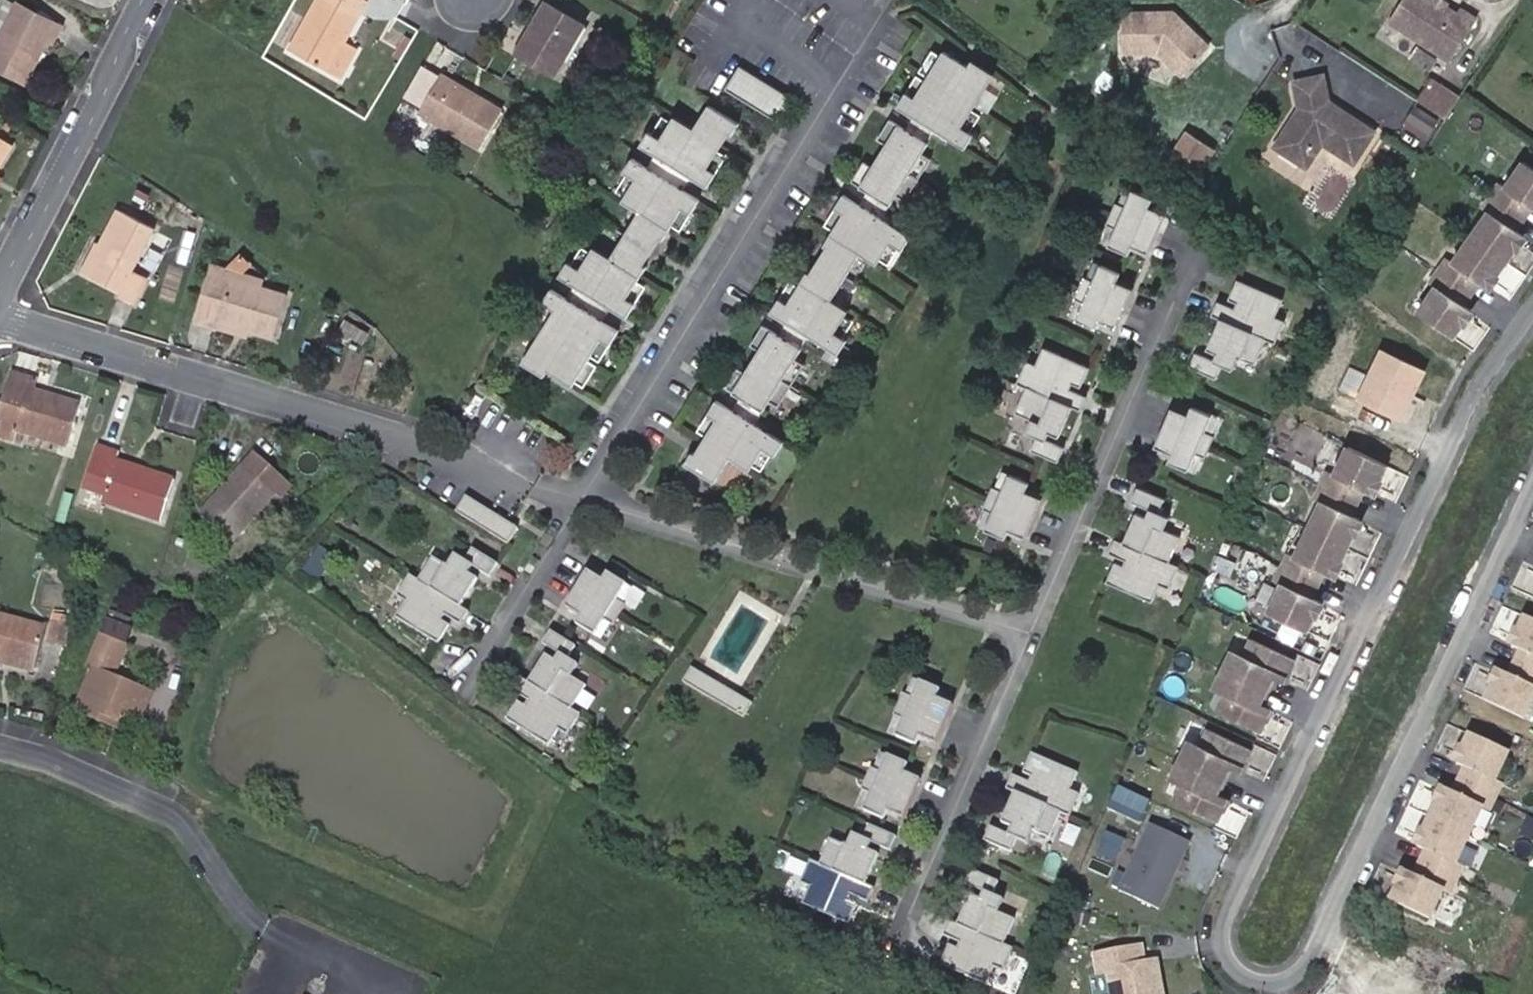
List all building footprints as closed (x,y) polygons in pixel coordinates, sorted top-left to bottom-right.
[(18,0),(0,35),(0,67),(26,81),(48,39),(53,41),(62,25),(18,0)] [(17,0),(2,0),(0,4),(0,35),(18,0),(17,0)] [(368,0),(318,0),(292,48),(329,69),(345,41),(368,0)] [(585,23),(548,0),(518,51),(556,74),(585,23)] [(1390,24),(1450,61),(1479,14),(1464,5),(1462,9),(1449,0),(1443,2),(1439,0),(1405,0),(1390,24)] [(1173,10),(1122,11),(1122,53),(1157,52),(1181,75),(1209,45),(1195,31),(1192,34),(1187,29),(1190,26),(1173,10)] [(657,26),(645,19),(639,28),(652,36),(657,26)] [(342,77),(358,48),(345,41),(329,69),(342,77)] [(941,72),(957,45),(951,41),(934,68),(941,72)] [(969,118),(1002,65),(979,51),(976,56),(957,45),(941,72),(934,68),(922,89),(913,83),(904,97),(921,108),(944,121),(973,139),(981,125),(969,118)] [(784,113),(799,89),(745,56),(731,80),(784,113)] [(503,108),(443,72),(420,111),(480,146),(503,108)] [(1331,103),(1323,76),(1295,84),(1303,112),(1307,114),(1303,120),(1298,116),(1276,150),(1308,171),(1324,145),(1357,166),(1378,133),(1331,103)] [(1431,77),(1416,99),(1448,120),(1462,98),(1431,77)] [(738,127),(745,115),(714,96),(700,120),(680,108),(666,130),(654,123),(645,137),(657,144),(697,169),(713,179),(722,164),(713,159),(735,125),(738,127)] [(1438,119),(1414,106),(1405,121),(1429,135),(1438,119)] [(936,134),(944,121),(921,108),(913,120),(936,134)] [(871,152),(858,173),(875,183),(897,196),(904,186),(913,192),(938,150),(930,144),(936,134),(913,120),(897,110),(884,131),(893,135),(879,158),(871,152)] [(1195,172),(1209,151),(1184,134),(1170,155),(1195,172)] [(12,144),(0,136),(0,163),(12,144)] [(697,169),(657,144),(649,157),(689,181),(697,169)] [(697,205),(705,191),(689,181),(649,157),(637,149),(628,164),(640,171),(626,193),(644,204),(615,250),(598,240),(584,262),(572,254),(564,269),(578,277),(615,300),(632,311),(641,297),(632,291),(652,259),(649,257),(665,230),(668,232),(688,200),(697,205)] [(1526,233),(1517,227),(1532,205),(1532,167),(1523,161),(1505,186),(1499,182),(1483,206),(1489,210),(1453,261),(1447,257),(1431,280),(1437,285),(1419,310),(1454,335),(1472,309),(1464,304),(1479,282),(1487,287),(1526,233)] [(1117,237),(1137,246),(1141,238),(1158,245),(1175,205),(1158,199),(1162,190),(1141,181),(1134,198),(1125,194),(1115,216),(1124,220),(1117,237)] [(897,196),(875,183),(867,196),(889,210),(897,196)] [(898,234),(910,242),(919,228),(889,210),(867,196),(850,186),(842,200),(850,205),(830,237),(833,239),(817,266),(814,264),(794,296),(786,291),(777,305),(794,316),(815,329),(846,347),(854,333),(842,325),(856,303),(839,293),(867,246),(884,257),(898,234)] [(554,194),(548,206),(556,211),(562,198),(554,194)] [(101,242),(86,271),(122,290),(121,293),(135,301),(149,275),(134,268),(156,226),(119,207),(101,242)] [(190,254),(195,240),(180,235),(175,249),(190,254)] [(78,268),(86,271),(101,242),(94,238),(78,268)] [(157,273),(163,249),(148,245),(141,269),(157,273)] [(241,266),(248,259),(242,253),(235,260),(241,266)] [(1084,312),(1105,321),(1109,312),(1125,319),(1142,280),(1125,273),(1129,265),(1108,256),(1101,273),(1092,269),(1082,291),(1092,295),(1084,312)] [(231,276),(232,271),(214,266),(199,318),(217,323),(218,318),(247,326),(274,334),(287,293),(265,287),(231,276)] [(267,282),(232,271),(231,276),(265,287),(267,282)] [(1295,313),(1285,309),(1293,292),(1247,271),(1239,290),(1247,294),(1244,300),(1228,292),(1221,307),(1229,311),(1216,341),(1226,346),(1223,353),(1204,345),(1198,359),(1225,371),(1231,358),(1242,363),(1247,350),(1264,357),(1275,332),(1284,336),(1295,313)] [(615,300),(578,277),(570,290),(608,313),(615,300)] [(615,337),(624,323),(608,313),(570,290),(556,281),(547,295),(559,303),(527,356),(549,370),(552,364),(577,380),(607,332),(615,337)] [(815,329),(794,316),(786,328),(808,341),(815,329)] [(743,360),(730,381),(747,390),(770,404),(776,394),(785,399),(810,357),(802,351),(808,341),(786,328),(769,317),(756,338),(765,343),(751,365),(743,360)] [(218,318),(217,323),(246,333),(247,326),(218,318)] [(1080,400),(1089,404),(1095,388),(1079,381),(1081,375),(1090,379),(1098,360),(1052,339),(1044,357),(1035,353),(1025,376),(1034,380),(1023,405),(1039,413),(1034,425),(1044,430),(1038,443),(1066,455),(1072,441),(1054,433),(1057,426),(1067,430),(1080,400)] [(1384,345),(1359,397),(1407,420),(1432,367),(1384,345)] [(15,443),(17,430),(68,445),(81,402),(31,387),(35,378),(13,372),(3,403),(0,411),(0,438),(15,443)] [(761,417),(770,404),(747,390),(739,404),(761,417)] [(722,394),(713,408),(721,413),(701,448),(698,446),(691,458),(721,476),(736,452),(756,464),(769,442),(781,449),(790,435),(761,417),(739,404),(722,394)] [(1222,408),(1201,399),(1198,408),(1181,401),(1164,440),(1181,447),(1177,455),(1198,464),(1205,447),(1214,451),(1224,429),(1215,425),(1222,408)] [(1233,413),(1222,408),(1215,425),(1224,429),(1225,430),(1233,413)] [(103,500),(162,520),(176,477),(117,457),(119,452),(98,445),(82,494),(103,500)] [(1333,576),(1362,517),(1353,512),(1365,488),(1374,492),(1387,464),(1349,446),(1335,474),(1328,471),(1316,497),(1322,500),(1296,556),(1289,553),(1276,579),(1283,582),(1270,610),(1308,629),(1322,601),(1313,596),(1324,572),(1333,576)] [(234,540),(290,479),(255,450),(200,511),(234,540)] [(1038,477),(1017,468),(1010,485),(1001,481),(991,503),(1000,507),(993,524),(1014,533),(1017,524),(1034,531),(1051,492),(1034,485),(1038,477)] [(1175,493),(1148,481),(1141,496),(1160,504),(1157,511),(1147,506),(1133,537),(1125,533),(1118,548),(1135,556),(1132,561),(1124,557),(1116,577),(1162,597),(1169,580),(1179,584),(1189,561),(1180,557),(1191,532),(1174,524),(1180,511),(1169,507),(1175,493)] [(512,540),(523,523),(470,490),(459,507),(512,540)] [(74,496),(65,493),(56,521),(66,527),(74,496)] [(494,573),(502,559),(477,543),(469,556),(459,550),(452,561),(436,552),(422,575),(413,570),(400,592),(409,597),(399,613),(441,639),(452,622),(445,617),(448,612),(463,621),(472,607),(465,602),(482,574),(473,569),(477,562),(494,573)] [(618,621),(631,601),(622,595),(632,580),(613,568),(608,576),(593,566),(570,603),(586,612),(581,620),(600,632),(610,616),(618,621)] [(131,621),(109,611),(100,631),(122,641),(131,621)] [(36,666),(47,625),(0,612),(0,657),(36,666)] [(74,617),(54,613),(47,644),(66,648),(74,617)] [(511,716),(554,743),(564,727),(572,732),(586,711),(577,705),(592,682),(576,672),(583,661),(573,654),(581,642),(556,626),(548,640),(565,650),(561,657),(551,651),(534,679),(526,674),(517,689),(533,698),(530,703),(522,699),(511,716)] [(122,641),(100,631),(86,664),(92,667),(74,708),(109,722),(113,714),(124,719),(136,724),(151,693),(114,676),(128,644),(122,641)] [(1249,662),(1238,657),(1224,683),(1236,689),(1224,711),(1267,732),(1278,710),(1267,704),(1280,678),(1291,684),(1303,661),(1260,640),(1249,662)] [(1522,683),(1513,678),(1498,708),(1532,726),(1532,661),(1522,683)] [(721,677),(698,663),(689,678),(713,692),(721,677)] [(736,685),(721,677),(713,692),(727,700),(736,685)] [(903,732),(924,741),(927,733),(944,740),(961,701),(944,694),(948,685),(927,677),(920,693),(911,689),(901,712),(910,716),(903,732)] [(759,699),(736,685),(727,700),(750,714),(759,699)] [(113,714),(109,722),(120,728),(124,719),(113,714)] [(1203,753),(1192,748),(1178,775),(1189,780),(1178,802),(1221,823),(1232,801),(1221,795),(1234,769),(1245,775),(1256,752),(1214,731),(1203,753)] [(1462,874),(1492,815),(1500,819),(1513,794),(1504,790),(1519,760),(1481,741),(1466,770),(1474,775),(1462,801),(1453,796),(1424,854),(1432,858),(1419,884),(1411,880),(1396,909),(1435,928),(1449,899),(1458,903),(1470,878),(1462,874)] [(1079,815),(1089,792),(1080,788),(1088,771),(1042,750),(1033,769),(1042,773),(1039,778),(1023,771),(1016,786),(1024,790),(1011,820),(1020,825),(1017,832),(999,823),(992,838),(1020,850),(1026,837),(1036,842),(1042,829),(1059,836),(1070,811),(1079,815)] [(871,808),(892,817),(895,808),(912,815),(929,776),(912,769),(916,761),(895,752),(888,769),(879,765),(869,787),(878,791),(871,808)] [(1121,785),(1110,808),(1142,823),(1153,800),(1121,785)] [(1149,822),(1123,891),(1167,908),(1193,838),(1149,822)] [(899,849),(905,835),(878,823),(872,836),(861,831),(855,844),(839,836),(828,862),(818,858),(808,881),(817,885),(810,902),(856,923),(864,903),(856,900),(858,894),(875,902),(882,886),(873,883),(887,853),(877,848),(880,841),(899,849)] [(1006,910),(1012,897),(1001,893),(1007,879),(980,867),(974,881),(992,890),(989,897),(979,892),(965,922),(957,919),(950,934),(967,942),(964,947),(956,943),(948,962),(994,983),(1001,966),(1011,970),(1021,947),(1012,943),(1023,917),(1006,910)] [(1142,966),(1139,950),(1129,951),(1131,967),(1142,966)] [(1155,964),(1142,966),(1131,967),(1129,951),(1094,957),(1096,973),(1105,971),(1109,993),(1159,993),(1155,964)] [(309,986),(309,989),(311,992),(313,993),(320,993),(322,993),(324,992),(325,988),(324,983),(321,980),(318,979),(313,980),(310,983),(309,986)]
